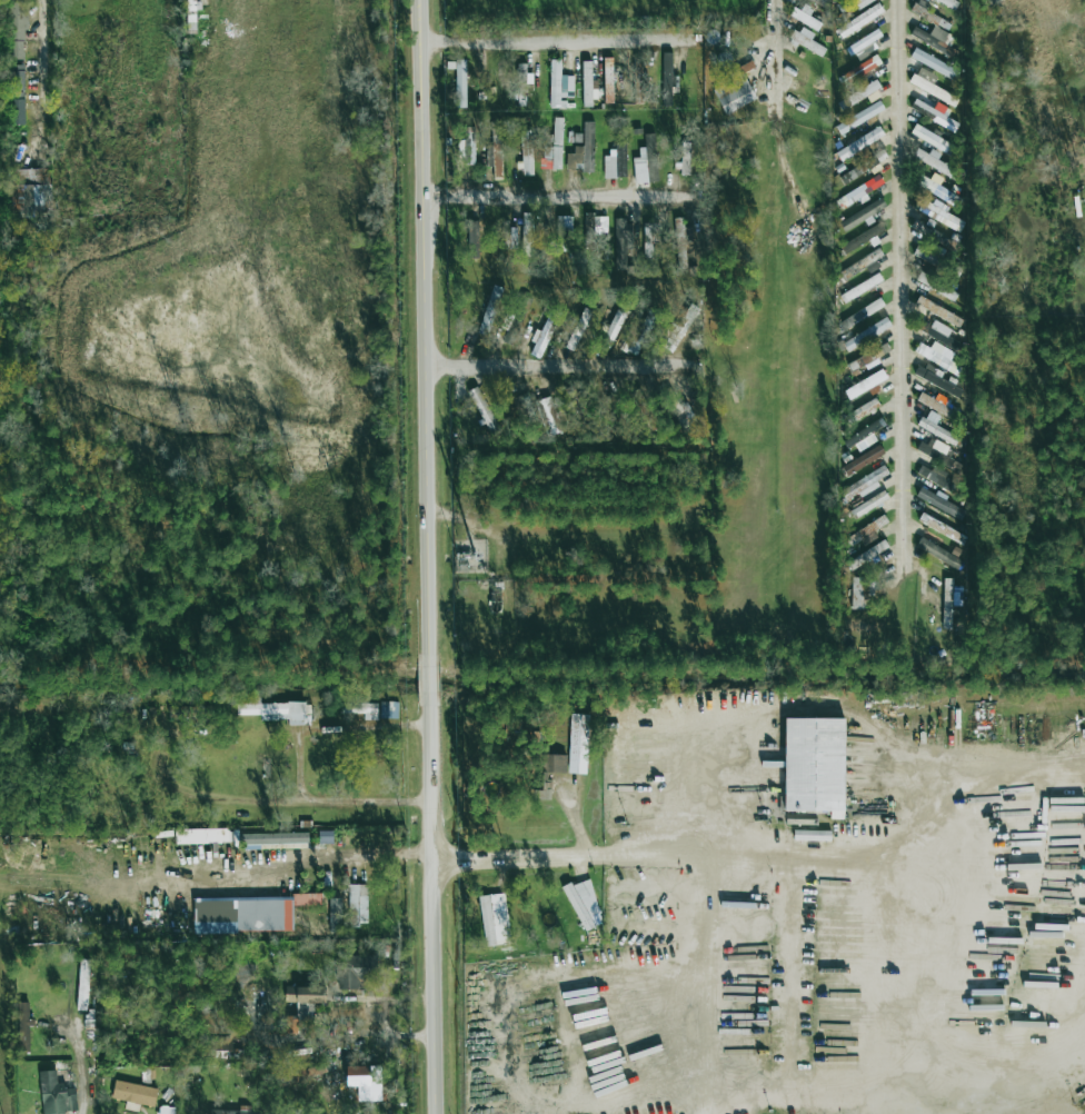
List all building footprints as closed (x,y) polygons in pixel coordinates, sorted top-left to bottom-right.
[(835,2),(841,13),(856,5),(858,9),(875,0),(839,0),(835,2)] [(958,0),(936,0),(955,9),(959,0),(958,0)] [(26,2),(8,3),(9,39),(27,39),(26,2)] [(946,29),(950,21),(914,3),(910,11),(946,29)] [(817,31),(822,23),(809,16),(812,9),(803,4),(800,11),(794,7),(789,15),(817,31)] [(835,27),(840,38),(865,25),(868,30),(875,27),(871,19),(883,12),(879,5),(835,27)] [(821,57),(826,48),(811,40),(814,34),(799,26),(791,41),(821,57)] [(914,26),(910,33),(946,52),(954,37),(933,26),(929,34),(914,26)] [(845,47),(848,55),(882,38),(878,30),(845,47)] [(10,41),(9,62),(22,62),(22,42),(10,41)] [(954,81),(959,72),(914,48),(909,57),(954,81)] [(662,106),(671,107),(672,53),(663,53),(662,106)] [(881,64),(876,54),(839,77),(845,86),(881,64)] [(644,103),(645,57),(634,57),(633,103),(644,103)] [(613,103),(612,58),(603,59),(605,104),(613,103)] [(465,108),(466,59),(456,59),(455,108),(465,108)] [(567,76),(560,76),(560,60),(550,60),(549,107),(565,107),(565,98),(567,98),(567,76)] [(583,107),(595,107),(594,89),(592,89),(591,61),(582,61),(583,107)] [(8,91),(24,91),(24,65),(9,65),(8,91)] [(755,102),(742,68),(721,75),(725,85),(714,89),(723,113),(755,102)] [(933,81),(936,76),(919,69),(917,74),(933,81)] [(959,97),(912,75),(908,84),(955,106),(959,97)] [(837,103),(842,111),(881,88),(876,80),(837,103)] [(25,100),(10,99),(10,125),(24,126),(25,100)] [(834,124),(839,133),(885,112),(880,102),(834,124)] [(933,109),(947,116),(950,110),(937,103),(933,109)] [(553,145),(562,145),(563,118),(553,118),(553,145)] [(594,173),(594,122),(583,122),(583,146),(574,146),(574,154),(566,154),(566,171),(583,171),(583,173),(594,173)] [(502,124),(491,124),(491,146),(487,146),(487,167),(493,167),(493,179),(501,179),(502,124)] [(955,147),(915,124),(910,133),(950,156),(955,147)] [(474,126),(464,127),(465,165),(475,165),(474,126)] [(841,161),(884,135),(878,126),(835,152),(841,161)] [(521,131),(522,176),(533,175),(531,131),(521,131)] [(633,158),(634,183),(658,182),(656,133),(644,134),(645,148),(639,148),(639,158),(633,158)] [(604,178),(626,178),(625,140),(615,141),(615,156),(603,156),(604,178)] [(691,143),(681,143),(680,175),(690,175),(691,143)] [(561,170),(562,146),(542,146),(541,169),(561,170)] [(844,185),(888,158),(883,149),(839,177),(844,185)] [(11,170),(12,218),(49,217),(48,169),(11,170)] [(884,185),(879,175),(836,201),(841,209),(856,200),(857,201),(884,185)] [(953,202),(957,193),(920,177),(916,187),(953,202)] [(839,223),(844,232),(886,206),(880,197),(839,223)] [(965,222),(933,203),(931,205),(920,199),(915,208),(958,233),(965,222)] [(532,255),(532,213),(522,213),(522,255),(532,255)] [(607,215),(585,215),(584,234),(607,235),(607,215)] [(571,216),(557,216),(557,251),(570,251),(571,216)] [(629,218),(614,219),(616,265),(631,265),(629,218)] [(676,263),(685,263),(685,246),(692,246),(692,227),(682,227),(682,218),(674,218),(676,263)] [(478,258),(479,221),(466,220),(465,258),(478,258)] [(508,220),(501,221),(502,240),(509,239),(508,220)] [(659,224),(643,224),(644,256),(660,256),(659,224)] [(843,253),(885,233),(881,225),(839,244),(843,253)] [(883,256),(878,248),(840,271),(846,280),(883,256)] [(883,281),(878,273),(840,296),(844,303),(883,281)] [(915,282),(955,300),(958,292),(919,274),(915,282)] [(478,333),(489,336),(503,288),(492,285),(478,333)] [(959,328),(963,320),(919,296),(915,304),(959,328)] [(670,352),(700,310),(691,303),(661,345),(670,352)] [(627,312),(617,307),(600,345),(609,349),(627,312)] [(566,348),(575,352),(591,311),(582,308),(566,348)] [(502,342),(513,345),(523,317),(507,311),(501,327),(507,329),(502,342)] [(529,355),(540,359),(556,320),(547,316),(540,332),(535,330),(530,341),(534,343),(529,355)] [(841,343),(847,352),(891,326),(886,317),(841,343)] [(954,352),(932,342),(930,348),(918,343),(913,354),(958,373),(961,367),(950,362),(954,352)] [(847,363),(851,371),(890,352),(887,345),(847,363)] [(913,375),(958,398),(962,390),(954,386),(956,383),(942,376),(942,374),(920,362),(913,375)] [(887,378),(881,369),(844,391),(849,400),(887,378)] [(916,400),(947,417),(954,403),(937,394),(934,400),(921,393),(916,400)] [(513,398),(519,425),(536,421),(530,394),(513,398)] [(553,404),(549,396),(534,402),(548,437),(570,429),(559,402),(553,404)] [(845,414),(849,422),(880,408),(876,399),(845,414)] [(918,427),(955,446),(959,438),(935,425),(940,416),(927,409),(918,427)] [(920,441),(915,452),(959,471),(962,464),(945,456),(949,446),(930,438),(927,445),(920,441)] [(841,468),(847,477),(884,453),(879,444),(841,468)] [(840,491),(847,504),(878,485),(876,481),(888,474),(883,465),(840,491)] [(916,474),(951,492),(955,485),(943,480),(946,473),(933,466),(931,471),(921,465),(916,474)] [(944,500),(945,498),(921,486),(915,497),(961,520),(966,511),(944,500)] [(888,498),(883,490),(851,510),(856,518),(888,498)] [(917,521),(962,544),(966,536),(921,514),(917,521)] [(888,523),(883,515),(846,538),(852,547),(873,534),(872,533),(888,523)] [(852,577),(851,610),(864,610),(864,578),(852,577)] [(951,629),(952,579),(944,579),(943,623),(943,628),(951,629)] [(260,703),(260,696),(249,697),(249,703),(236,704),(236,715),(261,715),(261,721),(288,721),(288,725),(305,725),(304,702),(260,703)] [(340,714),(364,714),(364,720),(377,720),(377,703),(358,703),(358,698),(340,698),(340,714)] [(379,719),(397,719),(398,702),(380,701),(379,719)] [(588,715),(569,714),(568,774),(587,774),(588,715)] [(845,719),(785,719),(784,811),(830,811),(830,819),(843,819),(845,719)] [(566,755),(537,755),(537,800),(551,800),(551,773),(566,773),(566,755)] [(176,844),(228,843),(228,829),(176,830),(176,844)] [(319,843),(332,843),(332,831),(319,831),(319,843)] [(244,845),(308,843),(308,832),(244,834),(244,845)] [(562,890),(585,932),(606,920),(584,878),(562,890)] [(341,897),(346,897),(347,926),(367,925),(367,885),(341,886),(341,897)] [(504,893),(479,896),(484,947),(510,944),(504,893)] [(292,931),(292,906),(322,906),(322,896),(193,898),(193,933),(292,931)] [(338,990),(360,989),(359,979),(377,979),(376,956),(336,958),(338,990)] [(285,1002),(325,1003),(325,988),(285,986),(285,1002)] [(29,1003),(17,1003),(18,1052),(30,1052),(29,1003)] [(297,1033),(298,1016),(286,1016),(285,1033),(297,1033)] [(315,1068),(292,1075),(294,1081),(316,1075),(315,1068)] [(42,1113),(65,1113),(64,1111),(77,1111),(76,1088),(64,1088),(64,1083),(57,1083),(56,1071),(40,1071),(42,1113)] [(111,1098),(153,1107),(157,1089),(115,1080),(111,1098)]
